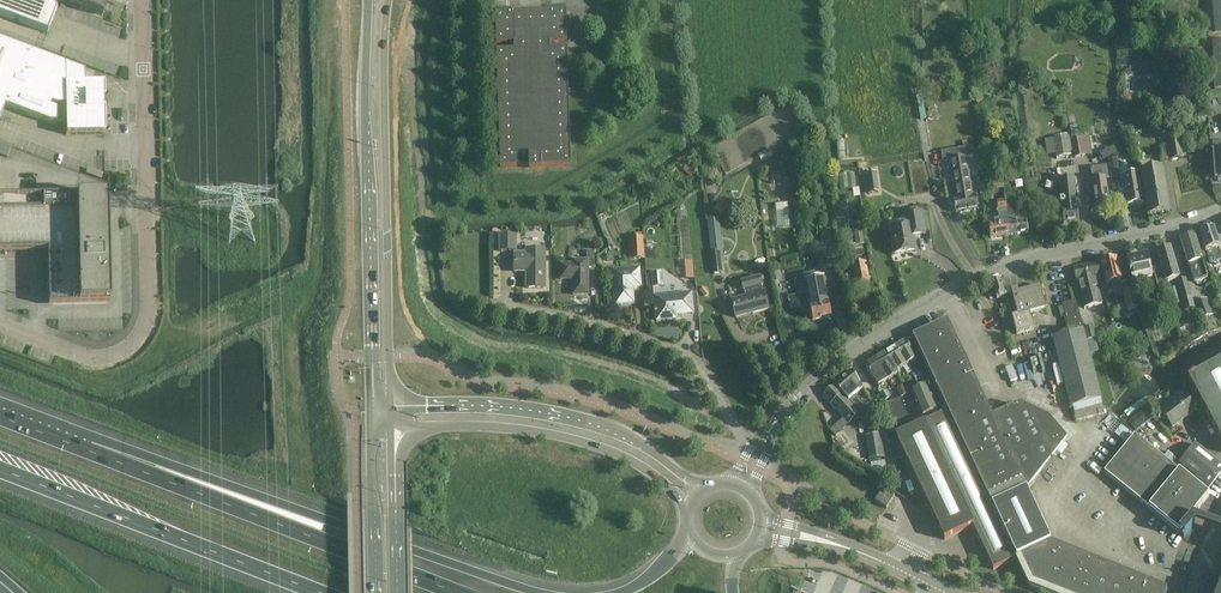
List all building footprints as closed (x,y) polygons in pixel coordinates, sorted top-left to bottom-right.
[(48,33),(56,10),(55,10),(58,0),(0,0),(0,15),(48,33)] [(103,17),(102,0),(59,0),(103,17)] [(1215,32),(1220,32),(1220,0),(1212,0),(1215,32)] [(566,11),(495,13),(496,42),(514,41),(514,48),(496,49),(500,167),(529,166),(542,166),(571,165),(567,48),(550,49),(550,42),(567,41),(566,11)] [(5,107),(49,124),(56,124),(56,111),(49,108),(51,105),(56,107),(65,107),(66,136),(105,135),(105,110),(101,110),(101,100),(105,100),(104,85),(85,85),(85,73),(65,66),(0,41),(0,120),(5,107)] [(1212,43),(1214,91),(1220,91),(1220,43),(1212,43)] [(1082,126),(1069,128),(1070,131),(1072,141),(1075,159),(1084,157),(1081,140),(1084,139),(1082,126)] [(1167,136),(1169,146),(1171,161),(1183,159),(1179,135),(1167,136)] [(1068,137),(1053,139),(1055,155),(1056,159),(1071,156),(1071,151),(1068,137)] [(1212,143),(1213,152),(1216,181),(1220,180),(1220,142),(1212,143)] [(837,143),(838,160),(846,159),(846,158),(845,144),(845,143),(837,143)] [(950,161),(954,185),(970,182),(965,158),(973,157),(972,147),(957,149),(941,152),(943,162),(950,161)] [(1204,150),(1196,150),(1197,158),(1205,158),(1204,150)] [(1119,178),(1116,161),(1109,162),(1112,180),(1119,178)] [(688,164),(684,168),(693,175),(696,171),(688,164)] [(1109,179),(1107,167),(1090,169),(1092,181),(1096,209),(1110,206),(1106,180),(1109,179)] [(1169,213),(1162,170),(1141,173),(1148,217),(1169,213)] [(1144,203),(1138,172),(1125,174),(1126,178),(1123,178),(1128,206),(1144,203)] [(876,173),(865,174),(866,186),(878,184),(876,173)] [(1059,181),(1047,183),(1049,196),(1061,195),(1064,220),(1064,224),(1079,222),(1074,180),(1059,181)] [(1002,181),(993,182),(994,190),(1003,189),(1002,181)] [(973,197),(970,182),(954,185),(957,200),(954,200),(956,214),(978,210),(976,196),(973,197)] [(1006,204),(1010,236),(1028,234),(1026,215),(1018,216),(1015,195),(1005,197),(1006,204)] [(47,252),(47,259),(48,307),(82,306),(109,305),(109,299),(107,198),(0,200),(0,253),(47,252)] [(991,239),(1010,236),(1006,204),(997,205),(998,212),(999,212),(1000,219),(989,220),(991,239)] [(925,235),(922,214),(907,216),(907,217),(910,216),(911,225),(891,229),(895,255),(917,251),(914,237),(925,235)] [(719,218),(707,220),(710,243),(722,241),(719,218)] [(507,236),(501,236),(501,251),(515,251),(516,251),(516,236),(516,229),(507,229),(507,236)] [(1200,234),(1206,252),(1207,252),(1209,257),(1211,263),(1220,260),(1220,256),(1219,248),(1220,248),(1214,230),(1200,234)] [(856,246),(862,245),(864,245),(861,233),(854,235),(856,244),(856,246)] [(635,238),(631,238),(632,260),(645,260),(643,238),(642,238),(642,234),(634,235),(635,238)] [(1201,262),(1194,236),(1180,239),(1188,265),(1191,274),(1194,283),(1207,280),(1201,261),(1201,262)] [(1179,279),(1170,249),(1157,253),(1166,283),(1179,279)] [(545,251),(528,251),(528,255),(515,255),(515,272),(528,272),(528,289),(545,289),(545,251)] [(595,269),(595,252),(587,252),(587,262),(573,262),(573,265),(560,265),(561,280),(574,280),(574,295),(588,295),(588,269),(595,269)] [(724,261),(723,252),(711,253),(714,275),(723,274),(722,261),(724,261)] [(864,252),(852,254),(854,267),(853,267),(857,287),(870,284),(864,252)] [(1147,268),(1144,256),(1127,261),(1133,283),(1153,278),(1150,267),(1147,268)] [(1121,281),(1116,259),(1102,262),(1107,284),(1121,281)] [(693,262),(683,262),(684,271),(693,270),(693,262)] [(1097,264),(1073,269),(1073,270),(1077,283),(1078,283),(1084,309),(1096,306),(1102,305),(1096,278),(1101,277),(1097,263),(1097,264)] [(1165,286),(1160,266),(1153,268),(1158,288),(1165,286)] [(642,288),(640,269),(612,272),(615,306),(634,305),(633,289),(642,288)] [(781,281),(779,270),(769,272),(772,283),(781,281)] [(817,281),(816,273),(803,276),(805,283),(800,284),(802,295),(807,294),(810,307),(811,307),(814,322),(832,318),(824,279),(817,281)] [(663,287),(662,274),(652,275),(653,288),(663,287)] [(763,287),(761,278),(742,283),(744,291),(745,291),(747,297),(732,301),(736,319),(769,311),(765,293),(763,294),(761,287),(763,287)] [(1007,295),(1001,279),(991,283),(997,299),(1002,297),(1005,304),(1000,306),(1003,314),(1010,311),(1012,310),(1006,296),(1007,295)] [(1186,279),(1176,281),(1182,302),(1183,305),(1182,305),(1183,312),(1195,309),(1192,299),(1186,279)] [(1046,310),(1040,286),(1012,294),(1018,317),(1012,318),(1017,335),(1034,331),(1030,314),(1046,310)] [(1174,288),(1167,290),(1168,292),(1170,300),(1172,306),(1179,304),(1177,298),(1175,290),(1174,288)] [(1138,309),(1134,292),(1123,294),(1127,312),(1138,309)] [(694,315),(692,294),(654,297),(656,311),(655,311),(655,314),(656,313),(657,322),(676,320),(676,317),(694,315)] [(1083,329),(1075,302),(1063,305),(1071,332),(1083,329)] [(1213,318),(1207,302),(1196,305),(1201,321),(1213,318)] [(1012,318),(1010,311),(1003,314),(1002,314),(1005,321),(1012,318)] [(792,329),(789,318),(781,320),(784,332),(792,329)] [(912,337),(931,376),(964,360),(946,321),(912,337)] [(1096,338),(1093,326),(1084,328),(1087,341),(1087,340),(1095,339),(1096,338)] [(1091,362),(1083,331),(1053,339),(1070,408),(1072,408),(1100,401),(1101,400),(1091,362)] [(1098,351),(1095,339),(1087,340),(1091,353),(1098,351)] [(905,341),(895,347),(906,365),(907,365),(912,372),(914,370),(910,363),(915,360),(912,352),(905,341)] [(906,365),(895,347),(885,353),(896,372),(903,368),(907,375),(912,372),(907,365),(906,365)] [(885,353),(875,359),(888,380),(888,379),(887,377),(896,372),(885,353)] [(881,384),(888,380),(875,359),(865,366),(879,388),(883,386),(881,384)] [(931,376),(948,412),(912,429),(901,399),(885,404),(921,508),(928,505),(944,540),(973,527),(993,570),(1016,559),(1029,587),(1045,592),(1170,592),(1171,592),(1149,583),(1050,544),(1025,491),(1064,441),(1047,419),(1019,406),(992,419),(964,360),(931,376)] [(1188,380),(1220,441),(1220,362),(1188,380)] [(852,371),(834,386),(860,413),(866,407),(855,395),(862,389),(852,371)] [(914,379),(917,384),(924,381),(922,374),(914,379)] [(912,384),(904,387),(907,394),(915,391),(912,384)] [(834,386),(822,397),(834,410),(846,423),(848,426),(861,415),(861,414),(860,413),(834,386)] [(926,386),(911,393),(922,417),(937,410),(926,386)] [(903,387),(897,389),(901,398),(907,395),(903,387)] [(885,392),(880,395),(884,403),(890,399),(885,392)] [(1195,410),(1184,394),(1161,412),(1172,427),(1195,410)] [(1104,415),(1100,401),(1072,408),(1076,422),(1104,415)] [(1153,419),(1145,409),(1128,422),(1135,432),(1153,419)] [(1127,444),(1134,435),(1122,426),(1115,434),(1127,444)] [(884,458),(880,434),(866,437),(870,460),(884,458)] [(1127,444),(1103,473),(1148,509),(1181,536),(1181,537),(1184,539),(1191,530),(1195,526),(1192,524),(1189,521),(1189,520),(1198,509),(1209,497),(1208,496),(1205,494),(1135,436),(1134,435),(1127,444)] [(896,441),(889,443),(893,457),(901,454),(896,441)] [(1195,445),(1180,464),(1209,488),(1220,474),(1220,466),(1195,445)] [(894,496),(883,489),(875,501),(886,509),(894,496)]
